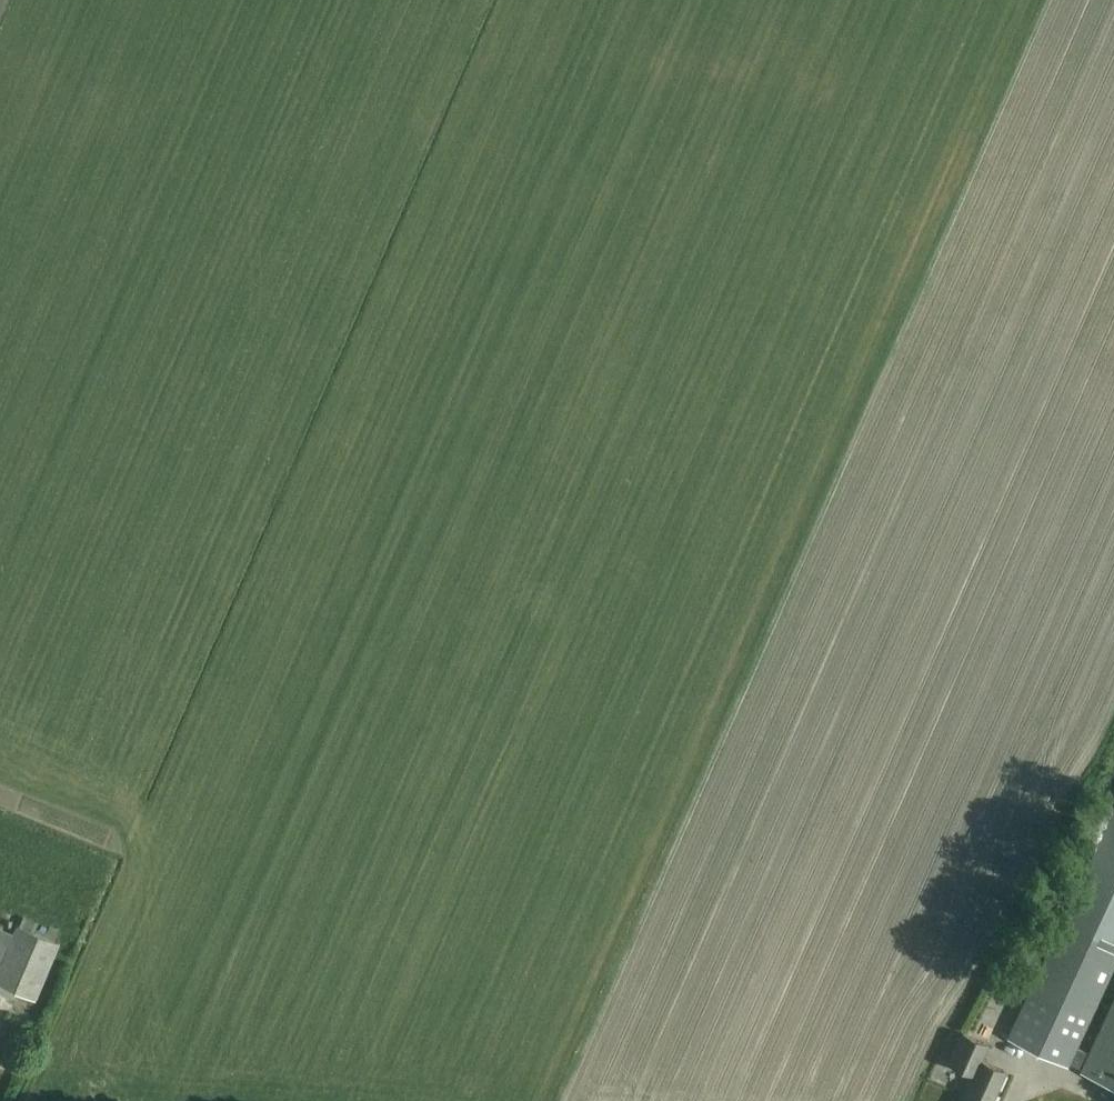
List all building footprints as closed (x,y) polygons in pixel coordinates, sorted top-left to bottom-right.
[(1007,1038),(1068,1067),(1070,1063),(1081,1068),(1079,1072),(1113,1088),(1113,996),(1088,1053),(1077,1048),(1113,968),(1113,806),(1007,1038)] [(38,924),(22,917),(18,927),(16,926),(13,933),(0,927),(0,985),(44,1004),(55,979),(46,975),(59,945),(33,934),(38,924)] [(1007,1071),(983,1060),(990,1044),(964,1032),(948,1065),(974,1076),(963,1100),(994,1100),(1007,1071)]
